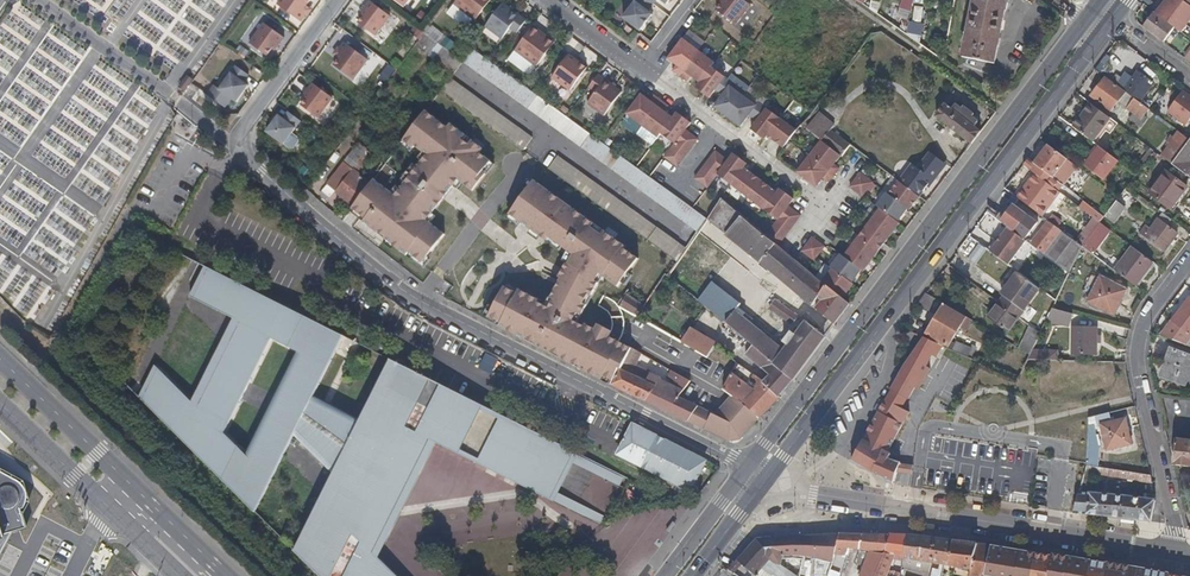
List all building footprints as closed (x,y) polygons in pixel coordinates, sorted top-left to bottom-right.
[(277,5),(299,21),(304,14),(309,8),(306,6),(311,0),(281,0),(277,5)] [(456,5),(477,22),(494,0),(459,0),(456,5)] [(648,0),(636,0),(623,18),(639,30),(651,13),(648,11),(653,4),(648,0)] [(721,3),(716,9),(736,25),(750,6),(751,5),(745,0),(720,0),(719,1),(721,3)] [(963,58),(996,64),(1009,0),(975,0),(963,58)] [(1161,8),(1166,12),(1161,18),(1174,28),(1179,22),(1187,28),(1189,23),(1189,7),(1181,0),(1166,0),(1161,8)] [(361,14),(363,16),(358,23),(375,36),(390,16),(370,1),(361,14)] [(506,6),(503,3),(485,27),(489,30),(506,6)] [(456,5),(455,6),(476,22),(477,22),(456,5)] [(922,25),(924,6),(913,5),(911,24),(922,25)] [(527,21),(506,6),(489,30),(502,39),(510,28),(518,34),(527,21)] [(653,14),(651,13),(639,30),(640,31),(653,14)] [(1161,18),(1155,14),(1144,28),(1164,43),(1175,29),(1174,28),(1161,18)] [(284,38),(264,24),(249,44),(267,56),(272,49),(275,51),(284,38)] [(541,31),(533,26),(515,51),(536,67),(555,42),(548,37),(547,38),(540,33),(541,31)] [(426,32),(416,45),(439,63),(454,75),(464,62),(452,53),(426,32)] [(683,39),(680,43),(670,56),(668,58),(677,65),(673,71),(680,76),(687,81),(691,76),(695,79),(709,59),(699,51),(683,39)] [(336,57),(339,59),(334,66),(354,80),(368,60),(346,44),(341,50),(336,57)] [(560,131),(559,132),(698,232),(708,218),(633,164),(605,144),(573,121),(568,117),(532,91),(495,64),(474,49),(464,61),(560,131)] [(587,68),(569,54),(552,78),(570,91),(587,68)] [(750,115),(758,121),(751,129),(765,140),(768,136),(784,148),(797,130),(781,118),(767,108),(759,102),(757,106),(744,96),(731,86),(733,83),(726,77),(712,67),(715,63),(709,59),(695,79),(700,82),(696,88),(710,98),(716,90),(723,95),(714,107),(727,117),(741,127),(750,115)] [(454,75),(439,63),(432,72),(448,83),(451,78),(454,75)] [(219,90),(214,86),(207,96),(225,109),(232,100),(236,103),(248,86),(244,83),(249,75),(236,66),(219,90)] [(1155,84),(1139,72),(1124,91),(1140,103),(1155,84)] [(194,79),(188,75),(179,86),(186,91),(194,79)] [(603,78),(599,75),(590,88),(594,91),(603,78)] [(448,83),(442,90),(525,150),(533,138),(451,78),(448,83)] [(594,91),(596,92),(588,104),(604,116),(622,92),(603,78),(594,91)] [(1106,78),(1091,98),(1111,112),(1118,103),(1134,115),(1130,120),(1141,129),(1148,119),(1145,117),(1150,111),(1149,110),(1140,103),(1124,91),(1106,78)] [(304,96),(306,98),(300,106),(318,119),(333,99),(313,83),(304,96)] [(1189,119),(1189,95),(1178,89),(1165,114),(1187,125),(1189,119)] [(650,101),(642,94),(627,114),(642,126),(654,135),(669,114),(664,111),(668,105),(661,100),(654,95),(650,101)] [(1165,111),(1167,100),(1159,98),(1156,108),(1165,111)] [(947,105),(938,117),(973,144),(982,132),(976,127),(980,122),(973,117),(975,115),(965,108),(964,110),(958,105),(954,110),(947,105)] [(1111,119),(1092,105),(1074,128),(1093,143),(1111,119)] [(283,119),(278,116),(266,132),(283,145),(301,121),(289,111),(283,119)] [(423,111),(402,140),(420,155),(392,191),(373,178),(352,205),(421,262),(444,233),(428,221),(456,180),(470,189),(490,161),(423,111)] [(658,138),(662,133),(675,144),(665,157),(678,167),(698,139),(686,129),(691,123),(677,112),(673,118),(669,114),(654,135),(658,138)] [(803,125),(808,129),(822,140),(842,155),(842,156),(852,143),(813,112),(812,113),(803,125)] [(1171,145),(1162,157),(1172,165),(1189,141),(1183,136),(1179,133),(1174,139),(1171,137),(1167,142),(1171,145)] [(822,140),(810,156),(798,172),(817,187),(824,178),(829,182),(835,175),(840,168),(835,164),(842,155),(822,140)] [(1172,165),(1189,179),(1189,141),(1172,165)] [(384,163),(360,143),(328,183),(337,191),(336,192),(352,205),(373,178),(366,172),(370,166),(377,172),(384,163)] [(1049,147),(1034,165),(1062,185),(1063,186),(1075,171),(1077,173),(1079,169),(1049,147)] [(1119,162),(1099,147),(1085,167),(1104,181),(1119,162)] [(728,160),(716,151),(695,179),(708,188),(718,175),(732,185),(748,197),(753,201),(766,183),(762,180),(745,167),(747,164),(734,153),(728,160)] [(559,155),(549,168),(666,252),(678,261),(682,255),(687,248),(559,155)] [(1028,160),(1023,166),(1057,192),(1062,185),(1034,165),(1028,160)] [(1023,166),(1018,174),(1040,190),(1038,192),(1058,207),(1065,197),(1057,192),(1023,166)] [(1189,188),(1166,171),(1149,194),(1171,211),(1189,188)] [(874,182),(861,172),(850,186),(863,196),(874,182)] [(624,369),(634,348),(615,341),(618,335),(600,324),(596,329),(586,323),(606,281),(621,292),(644,261),(533,179),(508,212),(572,259),(547,306),(505,285),(484,318),(614,383),(621,368),(624,369)] [(878,207),(881,209),(866,230),(885,245),(901,224),(899,223),(899,222),(908,210),(911,211),(921,198),(900,181),(890,194),(888,193),(878,207)] [(766,183),(753,201),(765,210),(778,220),(767,235),(779,245),(801,215),(789,206),(794,199),(781,189),(778,192),(766,183)] [(1018,200),(1014,197),(996,221),(1001,224),(1014,206),(1018,200)] [(726,233),(727,234),(813,306),(819,299),(823,302),(817,308),(837,325),(852,305),(845,299),(824,282),(779,245),(767,235),(739,212),(722,198),(708,218),(726,233)] [(1126,209),(1117,202),(1105,218),(1115,225),(1126,209)] [(1014,206),(1001,224),(1009,230),(1025,242),(1039,224),(1014,206)] [(1105,218),(1099,213),(1094,219),(1100,224),(1105,218)] [(1053,216),(1048,222),(1058,229),(1063,223),(1053,216)] [(1094,219),(1076,243),(1083,248),(1100,224),(1094,219)] [(1179,235),(1158,220),(1150,230),(1146,227),(1141,234),(1165,253),(1179,235)] [(1048,222),(1030,246),(1070,275),(1083,248),(1076,243),(1058,229),(1048,222)] [(1111,232),(1100,224),(1083,248),(1093,256),(1111,232)] [(866,230),(860,236),(881,251),(885,245),(866,230)] [(1025,242),(1009,230),(990,253),(1008,266),(1026,243),(1025,242)] [(832,267),(834,268),(824,282),(845,299),(855,285),(853,283),(863,270),(865,272),(881,251),(860,236),(845,257),(842,255),(832,267)] [(976,243),(969,238),(960,250),(967,255),(976,243)] [(692,240),(687,248),(682,255),(693,262),(702,247),(692,240)] [(823,250),(810,240),(799,254),(812,264),(823,250)] [(1153,263),(1134,248),(1116,272),(1136,287),(1153,263)] [(678,261),(677,262),(689,271),(694,264),(693,262),(682,255),(678,261)] [(160,368),(158,372),(144,400),(257,511),(295,433),(335,473),(297,550),(323,575),(399,575),(371,547),(426,437),(550,498),(558,496),(560,492),(575,462),(577,457),(574,450),(393,359),(362,420),(314,396),(345,335),(210,267),(197,293),(194,298),(244,322),(201,408),(160,368)] [(1039,289),(1019,274),(1002,297),(1005,299),(1000,305),(1018,318),(1039,289)] [(1128,291),(1101,277),(1087,303),(1114,317),(1128,291)] [(714,281),(699,300),(728,323),(738,310),(743,304),(714,281)] [(645,304),(627,294),(621,306),(639,316),(645,304)] [(941,303),(926,294),(918,306),(934,316),(941,303)] [(777,299),(770,308),(788,320),(794,325),(800,317),(777,299)] [(1058,299),(1056,302),(1055,306),(1060,309),(1063,302),(1058,299)] [(1189,299),(1160,337),(1185,346),(1189,340),(1189,299)] [(973,321),(945,305),(928,334),(949,348),(962,328),(967,331),(973,321)] [(1018,318),(1000,305),(990,320),(1009,334),(1019,319),(1018,318)] [(1051,314),(1041,308),(1032,328),(1041,335),(1047,321),(1051,314)] [(728,323),(755,345),(795,379),(827,337),(807,321),(797,334),(793,331),(790,334),(787,331),(778,343),(773,340),(738,310),(728,323)] [(1053,310),(1051,314),(1047,321),(1070,327),(1073,315),(1053,310)] [(1032,328),(1030,327),(1019,349),(1031,356),(1032,353),(1041,335),(1032,328)] [(717,343),(691,328),(683,341),(709,356),(717,343)] [(1097,329),(1072,328),(1072,356),(1097,356),(1097,329)] [(923,340),(905,367),(892,391),(909,400),(916,388),(919,390),(931,370),(927,368),(933,357),(936,359),(942,348),(923,340)] [(1019,349),(1010,366),(958,342),(952,352),(1019,381),(1029,360),(1031,356),(1019,349)] [(748,354),(773,375),(766,382),(780,395),(795,379),(755,345),(748,354)] [(657,385),(648,400),(690,420),(699,406),(680,396),(692,380),(672,369),(667,379),(638,364),(644,353),(634,348),(624,369),(657,385)] [(1169,361),(1162,378),(1186,387),(1189,376),(1189,356),(1171,349),(1166,360),(1169,361)] [(486,353),(479,368),(491,373),(498,359),(486,353)] [(621,368),(614,383),(648,400),(657,385),(624,369),(621,368)] [(733,371),(726,389),(745,403),(761,418),(782,397),(780,395),(766,382),(756,374),(751,380),(760,387),(757,389),(733,371)] [(909,400),(892,391),(886,401),(904,410),(909,400)] [(904,410),(886,401),(853,463),(893,485),(901,464),(890,461),(892,455),(889,453),(910,413),(904,410)] [(1098,428),(1101,427),(1107,452),(1133,446),(1126,419),(1112,423),(1110,414),(1089,419),(1089,427),(1097,425),(1098,428)] [(659,436),(635,424),(620,454),(645,466),(659,436)] [(666,440),(659,436),(645,466),(651,469),(666,440)] [(1005,449),(936,438),(930,475),(999,486),(999,484),(1000,477),(1001,478),(1004,458),(1003,458),(1004,451),(1005,449)] [(706,460),(666,440),(651,469),(692,490),(706,460)] [(1177,440),(1174,466),(1189,468),(1189,441),(1177,440)] [(1003,458),(1004,458),(1001,478),(1000,477),(999,484),(1019,488),(1025,454),(1004,451),(1003,458)] [(577,457),(575,462),(621,486),(625,478),(579,454),(577,457)] [(1091,480),(1092,474),(1153,485),(1152,476),(1087,467),(1084,478),(1091,480)] [(3,545),(24,527),(18,508),(21,508),(24,500),(25,497),(25,493),(24,490),(20,483),(16,480),(0,471),(0,550),(3,545)] [(596,475),(583,500),(605,511),(618,486),(596,475)] [(1091,480),(1084,478),(1081,492),(1089,493),(1091,480)] [(558,496),(555,501),(602,524),(606,516),(560,492),(558,496)] [(1089,493),(1081,492),(1075,513),(1152,522),(1156,501),(1089,493)] [(772,539),(773,558),(771,560),(774,564),(781,566),(784,557),(796,556),(805,557),(800,575),(829,575),(832,567),(840,535),(811,537),(772,539)] [(840,535),(832,567),(844,570),(850,550),(860,551),(858,565),(866,568),(863,575),(876,575),(891,535),(840,535)] [(891,535),(876,575),(888,575),(889,573),(896,556),(904,557),(908,535),(891,535)] [(948,541),(908,535),(904,557),(904,559),(932,563),(944,565),(948,541)] [(739,561),(756,575),(757,575),(758,575),(796,575),(781,566),(774,564),(771,560),(773,558),(772,539),(757,540),(739,561)] [(978,544),(948,541),(944,565),(956,567),(972,570),(978,544)] [(972,570),(970,575),(986,575),(992,547),(978,544),(972,570)] [(1151,575),(1052,558),(992,547),(986,575),(1158,575),(1151,575)] [(1052,558),(1151,575),(1158,575),(1170,575),(1170,574),(1163,573),(1107,563),(1107,565),(1053,555),(1052,558)] [(932,563),(904,559),(903,567),(931,571),(932,563)] [(832,567),(829,575),(842,575),(844,570),(832,567)] [(956,567),(955,574),(964,575),(970,575),(972,570),(956,567)]
